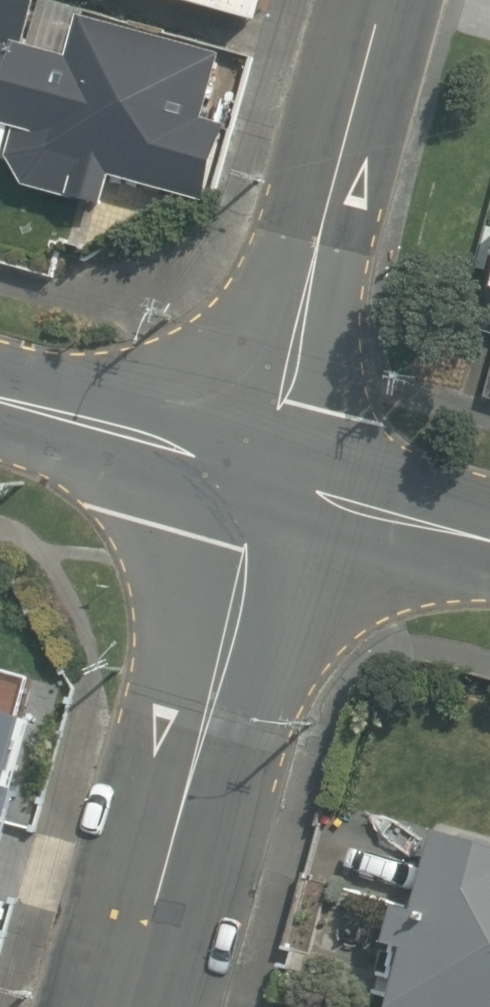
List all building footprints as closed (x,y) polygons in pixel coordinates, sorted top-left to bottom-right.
[(27,37),(36,0),(0,0),(0,30),(27,37)] [(258,15),(262,0),(207,0),(258,15)] [(82,13),(70,56),(2,37),(0,44),(0,127),(17,131),(10,155),(26,184),(109,206),(117,177),(208,202),(229,125),(206,118),(224,52),(82,13)] [(30,673),(0,665),(0,860),(21,785),(10,782),(29,713),(20,711),(30,673)] [(389,1002),(406,1006),(489,1006),(489,837),(438,822),(416,901),(397,895),(385,936),(406,941),(389,1002)]
